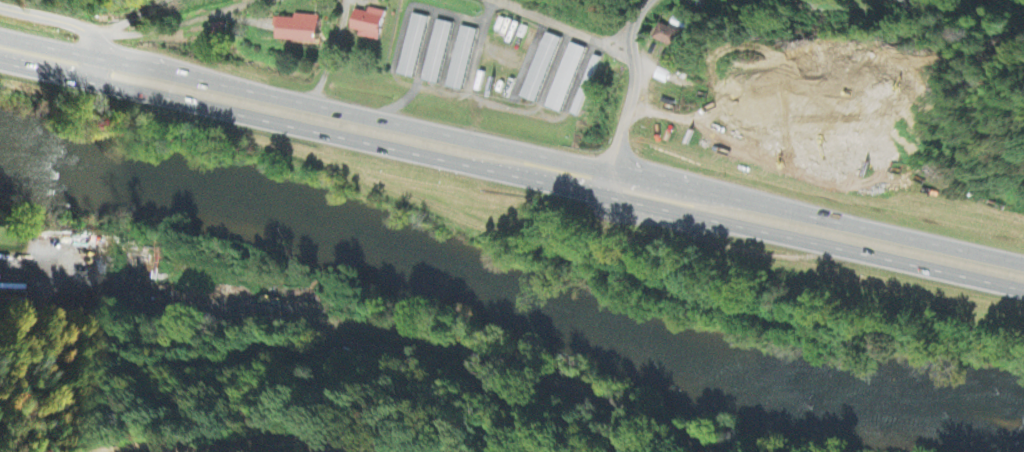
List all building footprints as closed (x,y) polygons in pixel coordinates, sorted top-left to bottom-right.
[(355,11),(350,31),(358,33),(357,38),(378,43),(386,14),(369,10),(368,15),(355,11)] [(413,80),(428,19),(412,15),(397,76),(413,80)] [(318,18),(294,17),(294,20),(272,19),(272,29),(277,29),(276,42),(317,44),(318,18)] [(452,25),(436,21),(422,82),(438,86),(452,25)] [(680,35),(658,25),(651,40),(673,50),(680,35)] [(448,89),(464,92),(475,31),(459,28),(448,89)] [(536,105),(559,40),(544,35),(521,99),(536,105)] [(547,110),(563,115),(583,50),(567,45),(547,110)]
